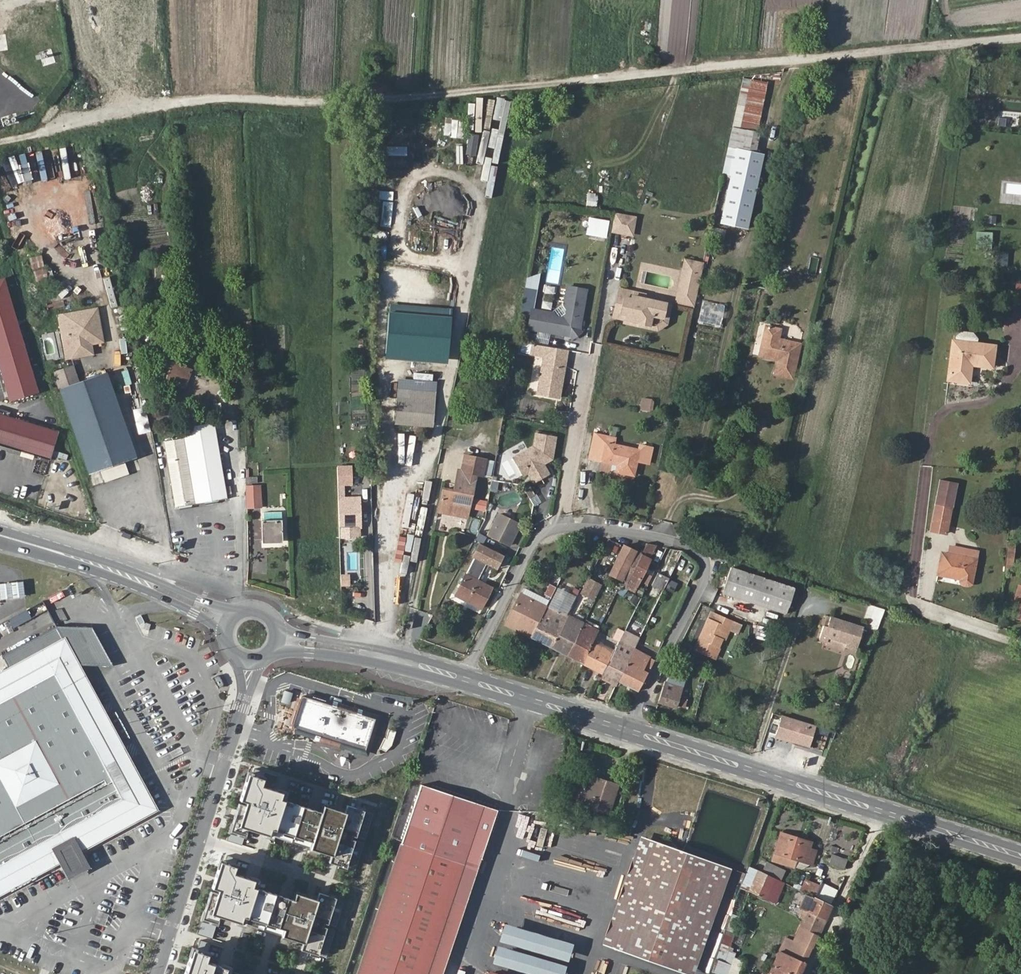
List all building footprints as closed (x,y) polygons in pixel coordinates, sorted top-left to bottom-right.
[(764,151),(740,145),(724,218),(749,224),(764,151)] [(595,208),(596,194),(586,193),(584,207),(595,208)] [(36,210),(30,214),(36,224),(42,220),(36,210)] [(633,235),(637,218),(617,214),(614,226),(613,231),(633,235)] [(604,238),(607,221),(591,218),(588,235),(604,238)] [(710,238),(721,241),(724,230),(713,227),(710,238)] [(990,244),(991,232),(976,231),(975,243),(990,244)] [(33,270),(46,266),(43,254),(30,258),(33,270)] [(703,263),(684,260),(674,303),(694,308),(703,263)] [(37,282),(50,279),(47,268),(34,271),(37,282)] [(0,281),(0,373),(9,402),(36,393),(2,280),(0,281)] [(1013,282),(1012,302),(1020,303),(1020,283),(1013,282)] [(533,289),(524,288),(520,307),(529,309),(533,289)] [(642,292),(627,289),(622,317),(647,322),(647,323),(658,325),(660,315),(671,317),(674,303),(641,296),(642,292)] [(529,329),(567,337),(579,331),(586,295),(568,291),(564,309),(569,310),(568,317),(561,321),(552,319),(553,314),(533,310),(529,329)] [(104,342),(98,309),(64,315),(70,349),(91,345),(104,342)] [(450,318),(389,313),(385,352),(446,358),(450,318)] [(70,349),(64,315),(57,317),(65,360),(93,355),(91,345),(70,349)] [(969,369),(967,369),(968,364),(992,366),(995,341),(977,339),(977,335),(973,329),(961,328),(955,333),(955,337),(952,336),(947,376),(968,379),(969,369)] [(779,361),(778,366),(775,379),(794,384),(801,349),(776,343),(778,334),(765,331),(761,352),(765,353),(763,362),(772,364),(773,360),(779,361)] [(558,398),(568,354),(547,349),(537,393),(558,398)] [(157,358),(151,374),(177,384),(183,368),(157,358)] [(71,367),(51,374),(58,392),(78,385),(71,367)] [(190,371),(183,368),(177,384),(184,387),(190,371)] [(135,459),(106,376),(78,385),(58,392),(87,475),(135,459)] [(392,419),(408,420),(408,414),(421,415),(421,422),(430,423),(434,391),(394,388),(392,419)] [(231,397),(224,400),(229,410),(236,406),(231,397)] [(638,411),(651,412),(652,398),(639,397),(638,411)] [(48,460),(56,433),(0,416),(0,445),(48,460)] [(198,502),(227,496),(212,422),(184,428),(185,436),(198,502)] [(535,446),(514,460),(525,476),(531,473),(534,477),(539,474),(542,478),(547,474),(539,459),(545,455),(549,457),(552,435),(537,433),(535,446)] [(198,502),(185,436),(164,440),(177,506),(198,502)] [(589,457),(619,464),(617,471),(634,474),(637,463),(649,466),(653,449),(641,446),(640,450),(613,444),(614,440),(594,436),(589,457)] [(56,450),(54,456),(67,460),(69,454),(56,450)] [(455,494),(443,492),(438,513),(446,514),(448,510),(464,514),(469,496),(471,496),(475,476),(481,477),(485,461),(464,457),(461,473),(460,473),(455,494)] [(352,484),(352,465),(338,466),(338,498),(344,498),(344,484),(352,484)] [(246,495),(247,508),(261,508),(261,485),(250,485),(249,478),(245,478),(246,495)] [(530,489),(525,492),(530,501),(536,498),(530,489)] [(344,498),(338,498),(340,539),(361,538),(360,497),(344,498)] [(470,510),(485,511),(486,500),(471,499),(470,510)] [(930,530),(943,533),(948,509),(935,506),(930,530)] [(517,521),(495,511),(486,533),(507,542),(517,521)] [(1020,529),(1020,518),(1020,517),(1010,516),(1009,528),(1020,529)] [(262,521),(263,540),(282,540),(281,520),(262,521)] [(640,541),(628,539),(625,547),(613,572),(623,577),(640,541)] [(658,543),(647,542),(641,554),(627,583),(624,586),(635,591),(658,543)] [(1008,542),(1005,569),(1013,570),(1016,543),(1008,542)] [(475,557),(456,594),(484,607),(494,589),(476,580),(486,562),(498,568),(504,556),(479,544),(474,556),(475,557)] [(942,552),(937,574),(959,579),(962,583),(963,584),(965,584),(967,584),(968,583),(970,580),(974,559),(970,557),(971,551),(961,549),(959,555),(942,552)] [(731,566),(723,591),(787,613),(795,589),(731,566)] [(664,589),(671,577),(659,570),(652,584),(664,589)] [(342,574),(343,586),(352,585),(352,573),(342,574)] [(601,584),(590,578),(583,592),(594,598),(601,584)] [(551,599),(548,605),(568,615),(569,613),(581,589),(561,579),(551,599)] [(27,599),(25,583),(0,585),(0,602),(27,599)] [(522,592),(548,605),(551,599),(525,587),(522,592)] [(505,624),(532,638),(548,605),(522,592),(505,624)] [(880,608),(866,604),(861,618),(864,619),(862,625),(873,629),(880,608)] [(548,605),(532,638),(552,648),(568,615),(548,605)] [(568,615),(552,648),(568,656),(585,622),(569,613),(568,615)] [(712,622),(706,620),(695,651),(714,658),(725,627),(737,632),(739,625),(714,614),(712,622)] [(858,628),(825,617),(822,627),(818,625),(814,639),(822,641),(823,637),(842,643),(841,646),(852,650),(858,628)] [(585,622),(568,656),(583,664),(599,631),(601,626),(586,619),(585,622)] [(636,647),(619,682),(639,692),(648,672),(644,669),(651,656),(652,657),(664,634),(649,626),(637,648),(636,647)] [(622,639),(626,630),(619,627),(614,638),(620,642),(622,639)] [(599,631),(583,664),(604,674),(617,649),(606,643),(609,636),(599,631)] [(72,657),(78,669),(104,668),(126,667),(106,635),(85,635),(59,634),(12,659),(18,668),(58,647),(65,644),(72,657)] [(617,649),(604,674),(619,682),(636,647),(622,639),(620,642),(617,649)] [(65,644),(58,647),(65,660),(72,657),(65,644)] [(57,865),(55,860),(74,849),(77,854),(153,814),(142,792),(122,802),(108,775),(128,765),(78,669),(72,657),(65,660),(58,647),(18,668),(0,676),(0,895),(57,865)] [(673,673),(670,681),(684,685),(686,677),(673,673)] [(666,680),(660,700),(678,705),(684,685),(667,680),(666,680)] [(292,705),(295,692),(285,690),(282,703),(292,705)] [(376,724),(304,700),(296,725),(294,731),(366,755),(376,724)] [(782,717),(776,737),(809,747),(815,727),(782,717)] [(135,779),(128,765),(108,775),(122,802),(142,792),(135,779)] [(266,783),(249,777),(230,835),(246,840),(248,833),(332,860),(330,868),(347,874),(366,816),(348,810),(345,819),(325,812),(323,818),(287,807),(289,799),(263,791),(266,783)] [(582,792),(578,803),(610,812),(617,786),(592,778),(587,792),(582,792)] [(465,866),(478,871),(498,813),(420,786),(355,973),(428,973),(465,866)] [(591,814),(588,821),(616,826),(619,814),(613,812),(611,818),(591,814)] [(783,835),(778,853),(813,864),(818,851),(811,849),(813,844),(783,835)] [(609,950),(648,840),(639,836),(600,947),(609,950)] [(716,863),(648,840),(609,950),(676,973),(716,863)] [(81,861),(77,854),(74,849),(55,860),(57,865),(61,872),(64,879),(84,868),(81,861)] [(845,867),(848,860),(834,855),(831,863),(845,867)] [(716,863),(676,973),(690,973),(727,867),(716,863)] [(787,883),(750,865),(742,887),(751,892),(777,905),(787,883)] [(238,872),(221,866),(203,923),(219,929),(221,922),(305,949),(302,957),(320,962),(339,905),(321,899),(318,907),(298,901),(295,907),(259,895),(262,888),(236,880),(238,872)] [(428,973),(443,973),(478,871),(465,866),(428,973)] [(815,896),(821,885),(808,880),(804,891),(806,892),(815,896)] [(742,887),(731,920),(740,923),(751,892),(742,887)] [(821,935),(835,905),(815,896),(806,892),(800,907),(805,910),(802,917),(804,918),(800,925),(821,935)] [(821,935),(800,925),(794,939),(788,937),(771,973),(802,973),(821,935)] [(571,956),(573,948),(505,928),(503,935),(571,956)] [(191,951),(184,973),(231,973),(232,973),(206,964),(208,956),(191,951)] [(569,969),(499,951),(496,961),(549,973),(568,973),(569,969)] [(726,962),(722,973),(729,973),(732,964),(726,962)]
